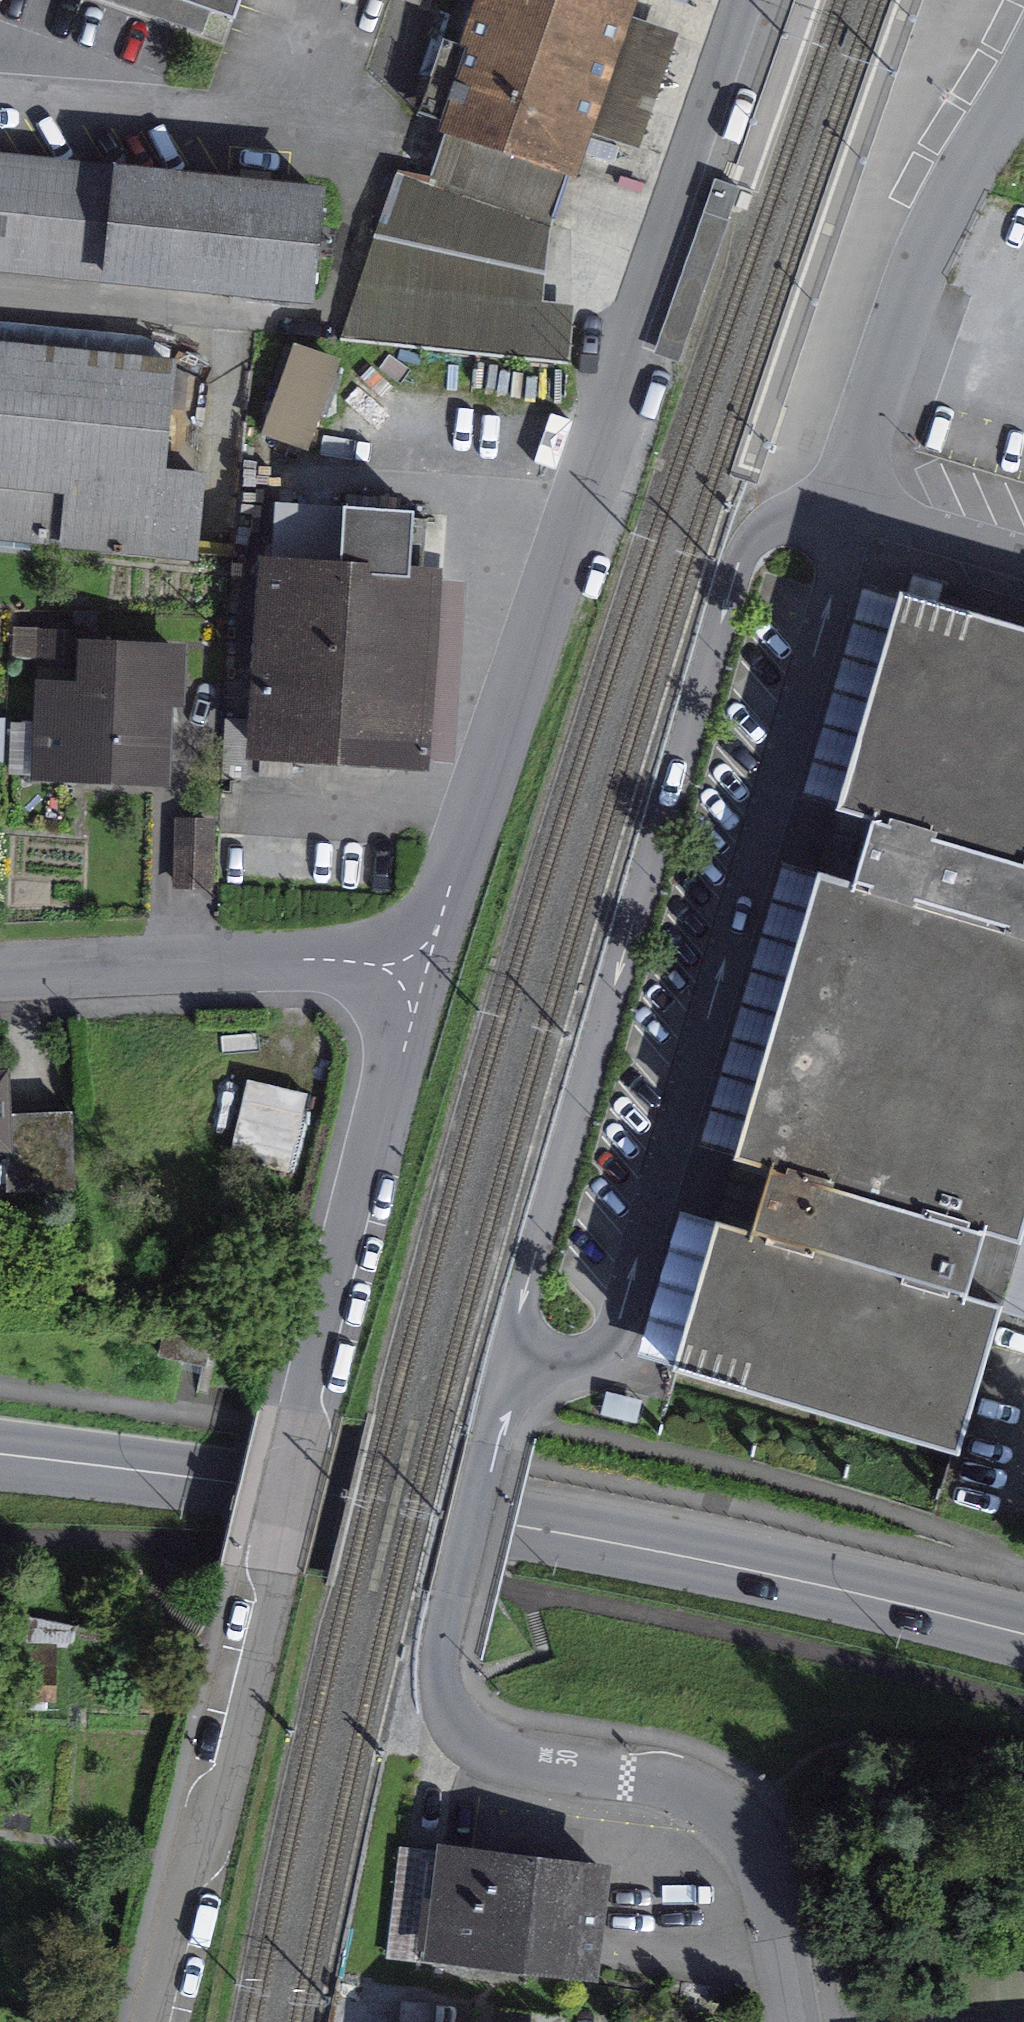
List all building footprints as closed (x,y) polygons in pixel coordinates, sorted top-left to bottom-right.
[(230,16),(236,0),(184,0),(230,16)] [(430,157),(408,156),(355,320),(586,343),(588,290),(557,289),(651,0),(477,0),(430,157)] [(0,153),(0,270),(100,280),(112,165),(0,153)] [(323,185),(112,165),(100,280),(312,301),(323,185)] [(0,318),(0,522),(219,543),(227,456),(193,453),(204,337),(0,318)] [(377,548),(278,545),(273,733),(463,738),(467,550),(438,549),(439,494),(378,492),(377,548)] [(681,1351),(966,1432),(1005,1296),(974,1287),(993,1221),(1023,1229),(1023,619),(900,584),(839,798),(869,806),(848,878),(818,870),(741,1141),(766,1148),(745,1222),(720,1215),(681,1351)] [(54,663),(49,757),(185,764),(192,636),(105,632),(103,665),(54,663)] [(0,1071),(0,1156),(11,1155),(6,1071),(0,1071)] [(618,1844),(460,1824),(446,1935),(604,1955),(618,1844)]
